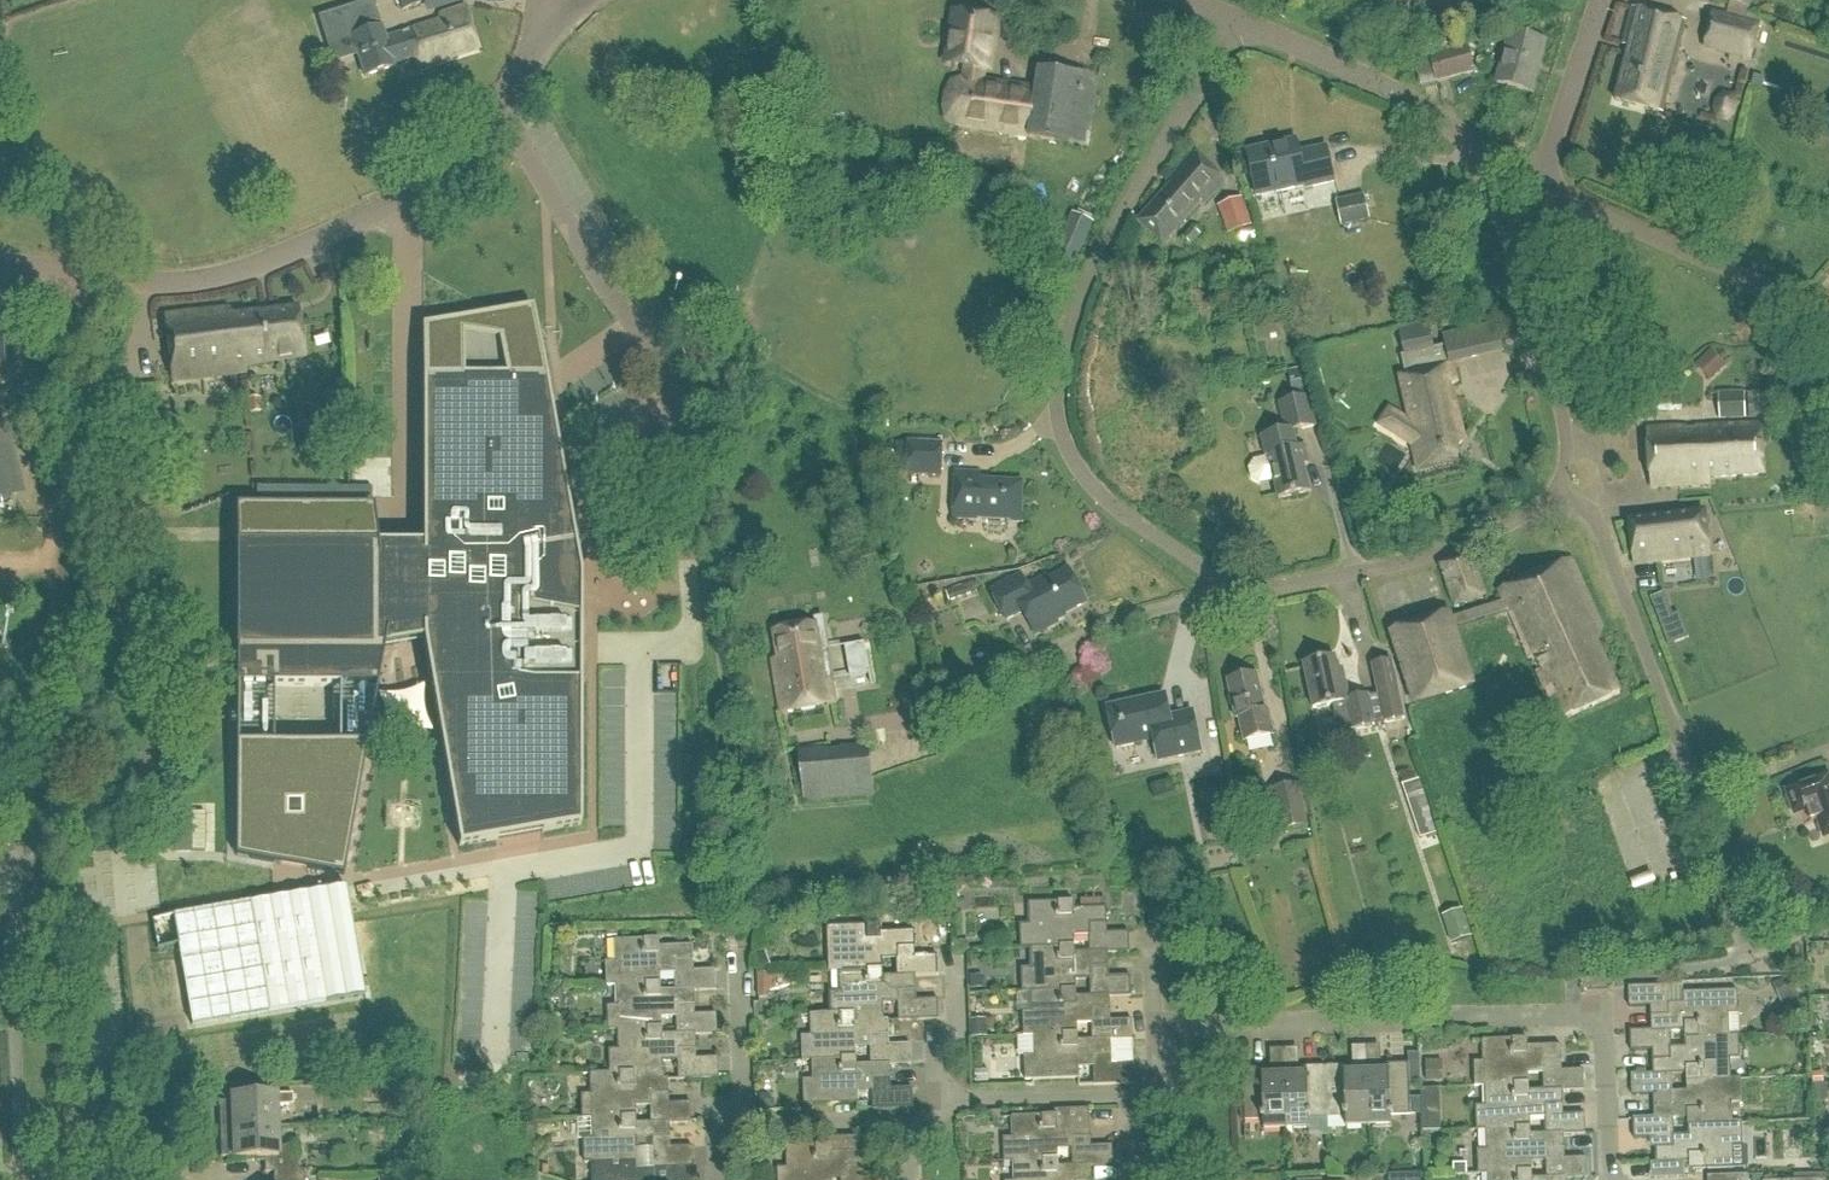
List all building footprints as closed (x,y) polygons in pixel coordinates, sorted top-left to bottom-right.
[(394,69),(393,66),(385,40),(381,29),(372,0),(351,7),(318,18),(327,47),(352,39),(365,78),(394,69)] [(401,12),(438,0),(397,0),(401,12)] [(1754,0),(1726,0),(1725,2),(1751,10),(1754,0)] [(1665,108),(1688,19),(1636,4),(1626,40),(1633,42),(1620,97),(1665,108)] [(385,40),(393,66),(415,59),(418,70),(478,51),(465,9),(441,17),(442,22),(385,40)] [(1750,63),(1762,23),(1715,12),(1703,52),(1750,63)] [(986,69),(993,24),(972,21),(973,16),(954,13),(951,33),(957,34),(952,64),(968,67),(966,81),(965,81),(958,127),(1030,138),(1029,139),(1089,148),(1099,80),(1039,71),(1036,92),(981,84),(984,69),(986,69)] [(1533,94),(1546,44),(1511,35),(1498,85),(1533,94)] [(1437,85),(1476,75),(1471,53),(1483,50),(1479,36),(1457,42),(1459,50),(1430,57),(1430,58),(1423,61),(1428,82),(1435,80),(1437,85)] [(1259,199),(1297,190),(1307,188),(1307,190),(1337,183),(1329,149),(1301,155),(1298,142),(1287,145),(1248,154),(1259,199)] [(1205,206),(1226,184),(1196,156),(1169,185),(1173,189),(1140,225),(1164,244),(1202,204),(1205,206)] [(1364,196),(1335,202),(1342,228),(1370,222),(1364,196)] [(1227,236),(1252,227),(1242,198),(1217,207),(1227,236)] [(1068,220),(1047,265),(1071,277),(1092,231),(1068,220)] [(304,359),(298,310),(230,318),(229,311),(164,319),(172,383),(245,374),(244,368),(304,359)] [(1242,316),(1244,329),(1268,325),(1266,312),(1242,316)] [(1449,362),(1463,358),(1457,335),(1444,338),(1446,348),(1434,351),(1428,324),(1398,331),(1405,358),(1402,359),(1406,378),(1401,379),(1412,426),(1413,426),(1423,432),(1417,443),(1413,444),(1419,473),(1459,463),(1457,452),(1464,441),(1465,441),(1456,402),(1449,398),(1447,388),(1458,386),(1454,367),(1450,367),(1449,362)] [(575,546),(574,538),(570,517),(540,347),(422,326),(423,545),(377,546),(375,523),(236,523),(236,688),(377,688),(384,649),(423,642),(459,848),(581,827),(581,614),(568,612),(568,585),(568,547),(575,546)] [(1720,421),(1746,420),(1745,394),(1719,395),(1720,421)] [(1764,415),(1763,394),(1749,394),(1750,416),(1764,415)] [(1298,450),(1294,433),(1317,427),(1310,398),(1280,405),(1287,433),(1262,439),(1267,458),(1254,461),(1249,470),(1251,479),(1259,484),(1275,481),(1279,501),(1311,494),(1305,467),(1310,466),(1306,449),(1298,450)] [(1653,491),(1710,488),(1710,480),(1765,477),(1762,426),(1649,433),(1653,491)] [(16,497),(0,432),(0,501),(16,497)] [(943,443),(907,442),(906,477),(942,478),(943,443)] [(1022,523),(1024,484),(980,482),(981,475),(956,473),(954,519),(1022,523)] [(1634,560),(1710,556),(1707,514),(1632,519),(1634,560)] [(1454,610),(1489,598),(1473,554),(1438,565),(1454,610)] [(1604,632),(1572,561),(1497,595),(1501,604),(1455,619),(1452,612),(1388,633),(1413,709),(1477,688),(1458,629),(1505,613),(1528,664),(1533,662),(1561,724),(1621,697),(1599,646),(1603,632),(1604,632)] [(1087,605),(1069,571),(1049,581),(1047,578),(1027,588),(1021,577),(991,592),(1007,622),(1024,613),(1036,636),(1057,625),(1055,621),(1087,605)] [(1662,597),(1649,602),(1657,624),(1671,619),(1662,597)] [(821,653),(816,626),(775,633),(780,661),(774,662),(783,715),(836,706),(827,652),(821,653)] [(1369,697),(1350,700),(1347,686),(1342,687),(1337,660),(1305,667),(1314,711),(1335,707),(1340,734),(1375,726),(1374,724),(1384,722),(1385,724),(1405,720),(1399,691),(1392,661),(1371,665),(1377,696),(1369,698),(1369,697)] [(1266,713),(1258,677),(1228,683),(1237,721),(1240,720),(1245,744),(1274,738),(1269,713),(1266,713)] [(1172,724),(1166,697),(1141,702),(1141,706),(1108,713),(1117,750),(1154,742),(1159,764),(1202,754),(1193,714),(1192,714),(1193,719),(1172,724)] [(236,745),(236,817),(250,817),(251,859),(273,863),(344,876),(367,745),(236,745)] [(805,804),(875,797),(870,745),(798,752),(805,804)] [(1828,839),(1828,779),(1788,794),(1797,816),(1807,813),(1812,825),(1819,822),(1826,840),(1828,839)] [(1413,815),(1430,810),(1420,781),(1403,787),(1413,815)] [(1299,785),(1273,791),(1282,833),(1309,827),(1299,785)] [(191,814),(176,814),(176,852),(191,852),(191,814)] [(346,888),(173,918),(192,1027),(365,997),(351,916),(346,888)] [(1110,954),(1110,955),(1131,954),(1130,934),(1102,935),(1101,925),(1108,924),(1108,909),(1106,909),(1106,901),(1083,902),(1083,910),(1075,910),(1075,903),(1029,904),(1030,926),(1021,927),(1022,950),(1031,950),(1076,948),(1075,937),(1090,937),(1090,953),(1091,953),(1091,954),(1110,954)] [(1472,937),(1463,910),(1442,917),(1451,945),(1472,937)] [(917,977),(917,978),(938,977),(937,957),(908,958),(907,948),(915,947),(915,933),(882,934),(882,926),(838,928),(838,949),(829,950),(829,973),(839,973),(839,972),(883,970),(883,961),(897,960),(898,977),(898,978),(917,977)] [(695,992),(695,993),(716,992),(715,972),(686,973),(685,963),(693,963),(693,947),(660,948),(660,940),(615,942),(616,963),(607,964),(607,988),(617,988),(617,987),(661,985),(661,975),(675,975),(676,991),(676,992),(695,992)] [(1091,953),(1090,953),(1076,954),(1076,948),(1031,950),(1031,970),(1023,970),(1024,994),(1032,994),(1032,993),(1077,992),(1077,981),(1091,981),(1092,997),(1092,998),(1111,998),(1133,998),(1132,978),(1103,979),(1103,969),(1110,968),(1110,955),(1110,954),(1091,954),(1091,953)] [(898,977),(884,977),(883,970),(839,972),(839,973),(840,993),(830,994),(830,1015),(830,1017),(855,1016),(855,1024),(885,1023),(885,1022),(884,1006),(899,1005),(899,1022),(940,1021),(939,1001),(910,1002),(909,992),(917,992),(917,978),(917,977),(898,978),(898,977)] [(759,998),(770,998),(770,990),(774,987),(774,975),(759,975),(759,998)] [(676,992),(676,991),(662,992),(661,985),(617,987),(617,988),(617,1008),(608,1008),(609,1033),(618,1032),(618,1031),(663,1030),(663,1019),(677,1018),(678,1035),(678,1036),(697,1036),(697,1037),(718,1036),(717,1016),(688,1017),(687,1006),(695,1006),(695,993),(695,992),(676,992)] [(1730,1037),(1730,1036),(1730,1016),(1739,1016),(1738,992),(1684,994),(1685,1007),(1670,1007),(1670,988),(1630,990),(1630,1009),(1660,1008),(1660,1018),(1652,1018),(1652,1032),(1652,1033),(1671,1032),(1671,1033),(1685,1032),(1686,1039),(1730,1037)] [(1092,997),(1078,998),(1077,992),(1032,993),(1032,994),(1033,1014),(1024,1014),(1025,1038),(1034,1037),(1034,1036),(1079,1035),(1079,1025),(1093,1025),(1093,1041),(1094,1041),(1094,1042),(1113,1041),(1113,1042),(1134,1041),(1134,1022),(1104,1022),(1104,1012),(1112,1012),(1111,998),(1092,998),(1092,997)] [(803,1039),(804,1063),(812,1063),(813,1062),(857,1060),(856,1050),(872,1049),(872,1066),(872,1067),(891,1066),(891,1067),(912,1066),(912,1046),(882,1047),(882,1037),(890,1037),(889,1021),(885,1022),(885,1023),(855,1024),(855,1016),(830,1017),(830,1015),(811,1016),(812,1039),(803,1039)] [(678,1036),(678,1035),(663,1036),(663,1030),(618,1031),(618,1032),(619,1052),(610,1053),(610,1075),(610,1076),(635,1075),(635,1084),(665,1082),(665,1081),(664,1064),(679,1064),(679,1081),(719,1080),(719,1060),(689,1061),(689,1050),(697,1050),(697,1037),(697,1036),(678,1036)] [(1672,1049),(1671,1033),(1671,1032),(1652,1033),(1652,1032),(1631,1033),(1632,1052),(1661,1052),(1662,1062),(1653,1062),(1654,1076),(1672,1076),(1673,1076),(1687,1076),(1687,1083),(1732,1081),(1731,1060),(1741,1060),(1740,1036),(1730,1036),(1730,1037),(1686,1039),(1686,1049),(1672,1049)] [(1094,1041),(1093,1041),(1079,1042),(1079,1035),(1034,1036),(1034,1037),(1035,1057),(1026,1058),(1026,1082),(1080,1080),(1080,1068),(1095,1068),(1096,1087),(1136,1085),(1135,1065),(1113,1066),(1112,1056),(1113,1056),(1113,1042),(1113,1041),(1094,1042),(1094,1041)] [(1345,1040),(1345,1052),(1366,1052),(1367,1041),(1345,1040)] [(1563,1092),(1563,1093),(1584,1092),(1583,1072),(1561,1072),(1561,1062),(1562,1062),(1561,1047),(1528,1048),(1528,1040),(1484,1041),(1484,1064),(1475,1064),(1476,1088),(1485,1087),(1530,1085),(1530,1075),(1544,1074),(1544,1092),(1545,1092),(1563,1092)] [(1266,1133),(1288,1132),(1286,1052),(1272,1053),(1272,1078),(1265,1078),(1265,1071),(1244,1071),(1246,1122),(1265,1121),(1266,1133)] [(1329,1119),(1327,1069),(1307,1069),(1308,1076),(1287,1077),(1286,1052),(1288,1132),(1311,1131),(1311,1120),(1329,1119)] [(872,1066),(858,1066),(857,1066),(857,1060),(813,1062),(812,1063),(813,1083),(804,1083),(805,1107),(859,1105),(858,1094),(873,1093),(874,1112),(914,1110),(913,1090),(884,1091),(883,1080),(891,1080),(891,1067),(891,1066),(872,1067),(872,1066)] [(1389,1066),(1389,1073),(1368,1074),(1370,1129),(1393,1128),(1392,1117),(1411,1116),(1422,1116),(1422,1099),(1411,1099),(1410,1084),(1421,1084),(1420,1065),(1389,1066)] [(1370,1129),(1368,1074),(1347,1075),(1347,1068),(1327,1069),(1329,1119),(1347,1118),(1347,1130),(1370,1129)] [(669,1081),(665,1081),(665,1082),(635,1084),(635,1075),(610,1076),(610,1075),(591,1076),(592,1097),(583,1097),(584,1121),(593,1121),(593,1120),(637,1118),(637,1108),(652,1107),(652,1125),(652,1126),(671,1126),(692,1125),(691,1105),(662,1106),(661,1096),(670,1095),(669,1081)] [(1674,1093),(1673,1076),(1672,1076),(1654,1076),(1633,1076),(1633,1097),(1663,1096),(1663,1106),(1655,1106),(1656,1120),(1674,1120),(1689,1120),(1689,1127),(1734,1125),(1734,1124),(1733,1104),(1742,1104),(1741,1080),(1732,1081),(1687,1083),(1688,1093),(1674,1093)] [(1545,1092),(1544,1092),(1530,1092),(1530,1085),(1485,1087),(1486,1108),(1477,1108),(1478,1132),(1487,1132),(1487,1131),(1531,1130),(1531,1119),(1545,1118),(1546,1135),(1546,1136),(1565,1135),(1586,1135),(1585,1114),(1563,1115),(1563,1105),(1563,1093),(1563,1092),(1545,1092)] [(219,1129),(276,1127),(275,1108),(292,1107),(292,1096),(231,1098),(232,1104),(218,1104),(219,1129)] [(1004,1140),(1005,1164),(1015,1163),(1015,1162),(1059,1161),(1059,1151),(1072,1150),(1073,1167),(1075,1167),(1075,1168),(1093,1167),(1093,1168),(1115,1167),(1114,1147),(1085,1148),(1085,1138),(1092,1137),(1091,1111),(1056,1112),(1056,1116),(1013,1118),(1014,1140),(1004,1140)] [(652,1125),(637,1126),(637,1118),(593,1120),(593,1121),(593,1142),(584,1142),(585,1166),(593,1166),(593,1179),(655,1179),(655,1170),(693,1168),(693,1148),(663,1149),(663,1140),(671,1139),(671,1126),(652,1126),(652,1125)] [(1675,1137),(1674,1120),(1656,1120),(1634,1121),(1635,1141),(1657,1140),(1657,1150),(1657,1166),(1691,1164),(1691,1172),(1735,1170),(1735,1150),(1744,1150),(1743,1124),(1734,1124),(1734,1125),(1689,1127),(1689,1137),(1675,1137)] [(294,1148),(277,1148),(276,1127),(219,1129),(220,1159),(233,1159),(234,1160),(263,1159),(264,1174),(272,1174),(295,1172),(294,1148)] [(1546,1135),(1532,1135),(1531,1130),(1487,1131),(1487,1132),(1487,1152),(1479,1152),(1479,1176),(1489,1176),(1488,1175),(1533,1173),(1533,1163),(1547,1162),(1547,1179),(1548,1179),(1564,1179),(1566,1179),(1579,1179),(1588,1179),(1587,1160),(1558,1160),(1557,1151),(1565,1150),(1565,1135),(1546,1136),(1546,1135)] [(887,1178),(858,1179),(858,1169),(865,1169),(865,1154),(864,1140),(829,1141),(829,1147),(787,1149),(788,1171),(778,1171),(779,1179),(887,1179),(887,1178)] [(1073,1167),(1059,1167),(1059,1161),(1015,1162),(1015,1163),(1015,1179),(1094,1179),(1093,1168),(1093,1167),(1075,1168),(1075,1167),(1073,1167)] [(388,1168),(370,1170),(370,1179),(389,1179),(388,1168)]
